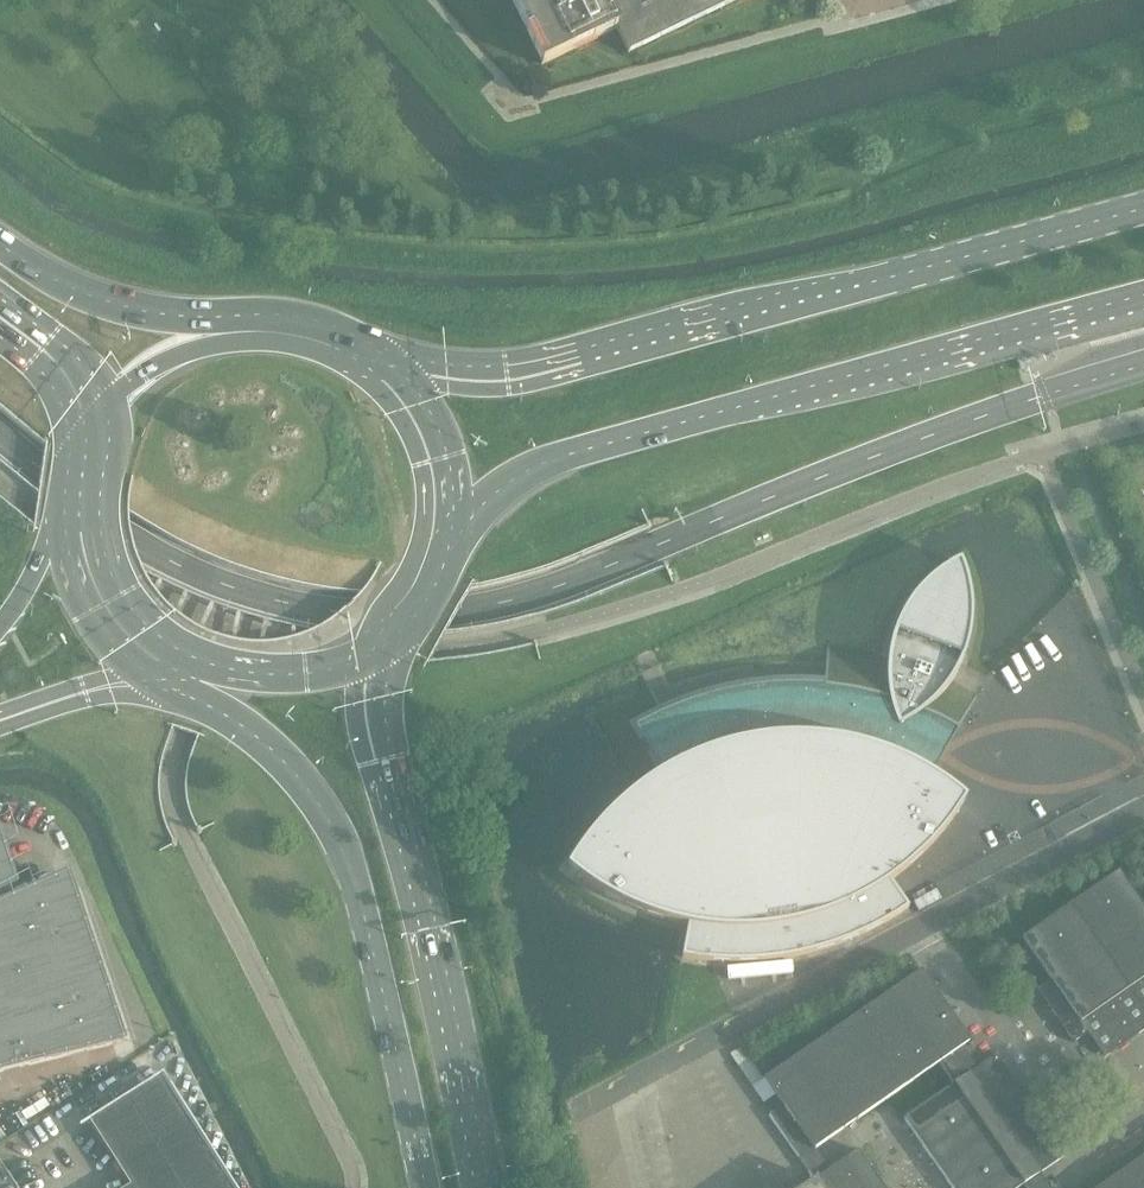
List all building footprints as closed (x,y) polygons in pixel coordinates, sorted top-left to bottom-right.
[(544,63),(542,64),(543,65),(617,30),(629,54),(630,53),(630,52),(738,0),(586,0),(583,2),(582,0),(513,0),(544,63)] [(574,858),(568,868),(573,873),(575,875),(578,877),(581,879),(588,883),(592,886),(596,889),(601,892),(604,894),(605,894),(610,897),(613,899),(617,901),(622,903),(625,905),(634,909),(635,909),(639,911),(646,913),(647,914),(655,916),(666,920),(668,920),(669,921),(674,922),(688,925),(683,957),(691,959),(699,960),(700,960),(709,961),(718,962),(723,962),(728,962),(738,962),(743,962),(758,962),(773,960),(775,960),(788,958),(803,955),(815,952),(818,951),(830,948),(842,943),(844,943),(852,939),(855,938),(867,933),(887,922),(888,921),(909,908),(896,890),(890,882),(898,876),(900,875),(906,870),(913,863),(921,857),(926,852),(929,849),(936,840),(949,825),(952,821),(966,800),(959,795),(958,794),(952,790),(945,785),(937,780),(935,778),(932,776),(929,775),(926,773),(921,770),(944,727),(958,732),(980,694),(977,693),(977,694),(953,681),(955,677),(957,673),(961,666),(962,663),(965,656),(968,647),(970,639),(971,631),(972,622),(972,615),(972,613),(971,604),(971,599),(970,595),(968,584),(966,578),(962,568),(960,563),(948,568),(941,573),(935,578),(924,587),(921,589),(917,595),(912,600),(908,606),(903,614),(902,616),(897,628),(893,637),(891,645),(888,656),(882,655),(876,653),(860,650),(830,646),(831,644),(828,644),(826,663),(824,686),(798,685),(757,688),(735,691),(725,693),(720,694),(715,696),(713,696),(705,698),(695,702),(688,704),(673,710),(663,714),(653,719),(647,722),(637,728),(663,775),(659,777),(650,783),(642,788),(636,793),(628,799),(624,802),(617,808),(610,815),(608,817),(602,823),(598,828),(594,832),(591,836),(587,840),(585,844),(581,848),(578,853),(574,858)] [(21,891),(0,829),(0,901),(21,891)] [(127,1044),(70,873),(0,903),(0,1076),(127,1044)] [(1117,896),(1140,937),(1143,935),(1143,885),(1143,882),(1117,896)] [(1117,896),(1093,908),(1117,949),(1140,937),(1117,896)] [(1093,908),(1070,920),(1093,962),(1117,949),(1093,908)] [(1070,920),(1047,932),(1069,974),(1093,962),(1070,920)] [(1047,932),(1024,944),(1047,986),(1069,974),(1047,932)] [(1024,944),(1000,957),(1023,999),(1047,986),(1024,944)] [(976,969),(953,981),(975,1024),(999,1011),(976,969)] [(953,981),(930,994),(952,1036),(975,1024),(953,981)] [(1126,992),(1112,998),(1117,1008),(1130,1003),(1126,992)] [(930,994),(907,1006),(930,1048),(952,1036),(930,994)] [(1112,998),(1099,1003),(1104,1014),(1117,1008),(1112,998)] [(1134,1009),(1143,1034),(1143,1005),(1134,1009)] [(907,1006),(884,1018),(907,1060),(930,1048),(907,1006)] [(1077,1012),(1064,1019),(1069,1028),(1082,1021),(1077,1012)] [(884,1018),(862,1030),(884,1073),(907,1060),(884,1018)] [(1064,1019),(1051,1025),(1056,1035),(1069,1028),(1064,1019)] [(862,1030),(837,1043),(844,1056),(838,1059),(846,1075),(852,1072),(859,1086),(884,1073),(862,1030)] [(1093,1039),(1083,1042),(1088,1056),(1098,1052),(1093,1039)] [(1005,1050),(993,1056),(997,1066),(1010,1059),(1005,1050)] [(1098,1052),(1088,1056),(1093,1070),(1104,1066),(1098,1052)] [(993,1056),(980,1063),(985,1073),(997,1066),(993,1056)] [(783,1072),(758,1085),(780,1127),(806,1114),(800,1102),(803,1100),(796,1086),(792,1088),(783,1072)] [(960,1074),(947,1081),(952,1090),(965,1083),(960,1074)] [(160,1077),(104,1112),(104,1111),(88,1121),(90,1123),(130,1186),(127,1187),(230,1187),(160,1077)] [(947,1081),(934,1088),(939,1097),(952,1090),(947,1081)] [(758,1085),(735,1097),(757,1140),(780,1127),(758,1085)] [(1112,1086),(1101,1090),(1107,1104),(1118,1100),(1112,1086)] [(1001,1088),(992,1092),(997,1106),(1006,1102),(1001,1088)] [(735,1097),(711,1110),(734,1152),(757,1140),(735,1097)] [(917,1097),(901,1106),(906,1115),(922,1106),(917,1097)] [(1118,1100),(1107,1104),(1113,1119),(1124,1114),(1118,1100)] [(1006,1102),(997,1106),(1002,1119),(1011,1115),(1006,1102)] [(901,1106),(889,1112),(894,1121),(906,1115),(901,1106)] [(711,1110),(690,1121),(712,1163),(734,1152),(711,1110)] [(930,1111),(880,1137),(892,1162),(942,1135),(930,1111)] [(690,1121),(667,1133),(677,1182),(712,1163),(690,1121)] [(942,1135),(892,1162),(905,1185),(954,1158),(942,1135)] [(1132,1135),(1122,1139),(1127,1153),(1137,1148),(1132,1135)] [(1020,1137),(1010,1141),(1016,1154),(1025,1151),(1020,1137)] [(1137,1148),(1127,1153),(1133,1166),(1142,1162),(1137,1148)] [(1025,1151),(1016,1154),(1021,1168),(1030,1164),(1025,1151)] [(811,1153),(797,1160),(803,1169),(816,1163),(811,1153)] [(905,1185),(906,1187),(952,1187),(966,1180),(954,1158),(905,1185)] [(797,1160),(784,1167),(789,1177),(803,1169),(797,1160)] [(751,1184),(753,1187),(767,1187),(770,1187),(765,1177),(751,1184)]
